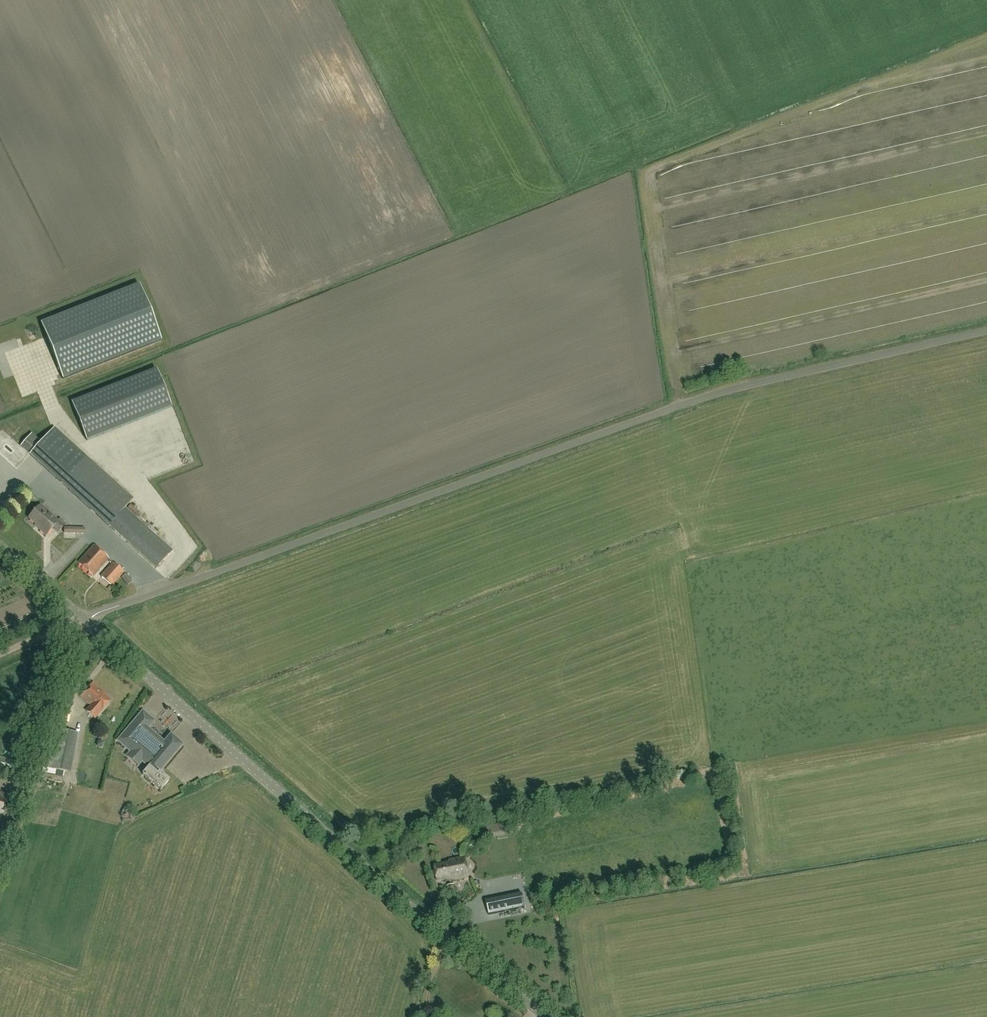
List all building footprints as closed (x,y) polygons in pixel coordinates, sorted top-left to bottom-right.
[(62,380),(161,341),(139,285),(40,324),(62,380)] [(156,370),(72,403),(87,441),(171,407),(156,370)] [(133,499),(54,428),(30,455),(156,568),(171,551),(124,509),(133,499)] [(21,447),(29,454),(39,441),(32,434),(21,447)] [(59,522),(41,506),(29,519),(39,528),(38,529),(46,536),(53,528),(58,533),(66,524),(61,520),(59,522)] [(78,564),(93,577),(109,559),(94,546),(78,564)] [(114,563),(102,577),(112,586),(124,572),(114,563)] [(94,684),(82,698),(91,706),(89,709),(97,716),(110,701),(105,697),(107,695),(94,684)] [(71,715),(73,702),(64,701),(62,714),(71,715)] [(143,713),(118,742),(148,768),(157,775),(158,773),(183,745),(170,736),(164,744),(148,731),(155,723),(143,713)] [(14,744),(24,747),(29,734),(19,730),(14,744)] [(67,773),(75,734),(55,730),(47,769),(67,773)] [(157,775),(148,768),(142,775),(161,791),(169,781),(162,775),(161,776),(158,773),(157,775)] [(78,783),(77,773),(65,773),(66,784),(78,783)] [(1,819),(9,796),(0,793),(0,818),(1,819)] [(449,861),(449,864),(435,866),(438,882),(452,879),(453,881),(468,878),(465,858),(449,861)] [(455,892),(454,884),(447,886),(449,893),(455,892)] [(521,895),(485,903),(488,916),(524,909),(521,895)]
